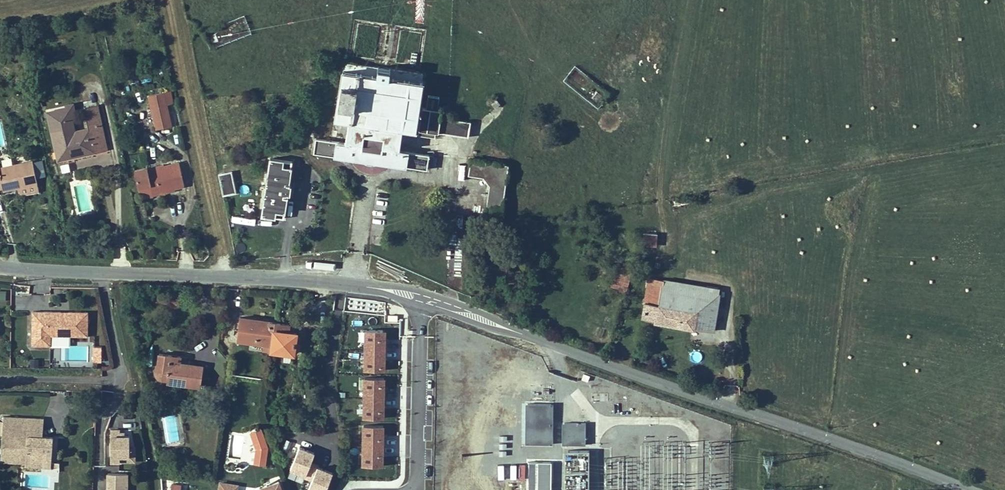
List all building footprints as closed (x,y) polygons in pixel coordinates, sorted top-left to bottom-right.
[(349,120),(346,143),(316,138),(314,152),(362,159),(365,161),(369,162),(371,162),(372,162),(376,162),(378,162),(427,169),(429,156),(399,151),(403,127),(416,129),(423,82),(421,82),(422,74),(345,62),(344,69),(343,69),(335,118),(349,120)] [(172,103),(170,91),(163,92),(166,105),(172,103)] [(166,105),(163,92),(149,95),(157,130),(171,126),(166,105)] [(225,95),(222,102),(230,105),(233,98),(225,95)] [(471,121),(451,118),(441,117),(442,110),(437,110),(439,96),(428,95),(426,108),(423,107),(418,135),(436,138),(437,132),(469,137),(471,121)] [(500,104),(494,97),(490,101),(495,108),(500,104)] [(72,118),(76,117),(73,104),(67,105),(67,108),(69,118),(72,118)] [(84,109),(88,129),(74,132),(72,118),(69,118),(67,108),(49,112),(58,159),(103,150),(101,139),(104,138),(97,106),(84,109)] [(288,186),(291,161),(270,158),(262,214),(283,218),(287,193),(289,193),(291,186),(288,186)] [(35,160),(36,176),(44,176),(43,159),(35,160)] [(490,185),(486,215),(501,217),(508,165),(471,159),(469,174),(483,176),(490,185)] [(2,188),(3,191),(37,184),(33,161),(0,168),(0,188),(2,188)] [(62,172),(70,170),(69,162),(61,164),(62,172)] [(179,163),(163,166),(164,169),(149,172),(147,167),(135,170),(141,199),(161,194),(160,192),(174,189),(184,186),(179,163)] [(164,169),(163,166),(163,164),(147,167),(149,172),(164,169)] [(219,174),(223,195),(236,192),(232,172),(219,174)] [(89,180),(72,182),(77,215),(94,213),(89,180)] [(644,232),(644,246),(657,245),(657,232),(644,232)] [(613,280),(627,284),(630,275),(631,269),(616,265),(613,280)] [(648,289),(645,303),(664,307),(715,317),(719,290),(650,278),(648,289)] [(619,290),(625,292),(627,284),(613,280),(611,286),(620,288),(619,290)] [(712,330),(715,317),(664,307),(645,303),(643,318),(712,330)] [(60,312),(32,311),(31,345),(50,345),(50,335),(87,336),(87,312),(68,312),(68,317),(60,316),(60,312)] [(282,323),(241,318),(238,340),(264,344),(273,345),(276,330),(281,330),(282,323)] [(364,329),(363,370),(385,371),(385,330),(364,329)] [(288,331),(281,330),(276,330),(273,345),(272,350),(294,353),(297,333),(288,331)] [(101,361),(102,346),(93,345),(92,361),(101,361)] [(180,363),(170,361),(171,355),(160,354),(159,364),(157,364),(156,372),(157,374),(158,376),(159,377),(161,378),(168,379),(168,382),(200,386),(203,366),(180,363)] [(385,378),(363,378),(362,418),(384,418),(385,378)] [(553,403),(526,403),(526,443),(553,443),(553,403)] [(43,437),(28,436),(30,419),(4,417),(3,435),(7,435),(6,445),(2,445),(1,457),(26,459),(26,461),(39,462),(40,453),(52,455),(53,438),(43,437)] [(28,436),(43,437),(44,420),(30,419),(28,436)] [(586,422),(563,422),(563,444),(586,444),(586,422)] [(362,425),(361,466),(384,466),(384,425),(362,425)] [(120,433),(120,428),(110,428),(110,462),(135,462),(135,445),(130,446),(130,433),(120,433)] [(254,429),(252,464),(265,464),(267,430),(254,429)] [(289,471),(304,476),(304,479),(311,481),(307,489),(325,489),(332,472),(318,467),(318,464),(311,461),(314,453),(298,447),(289,471)] [(589,449),(568,449),(568,460),(571,460),(571,469),(569,469),(569,489),(589,489),(589,449)] [(40,453),(39,462),(26,461),(26,463),(25,467),(51,469),(52,455),(40,453)] [(763,462),(771,463),(772,455),(764,454),(763,462)] [(551,462),(530,462),(529,489),(551,489),(551,462)] [(128,472),(106,472),(106,489),(128,489),(128,472)] [(279,480),(260,487),(261,489),(282,489),(279,480)] [(217,489),(238,489),(239,485),(218,481),(217,489)]
